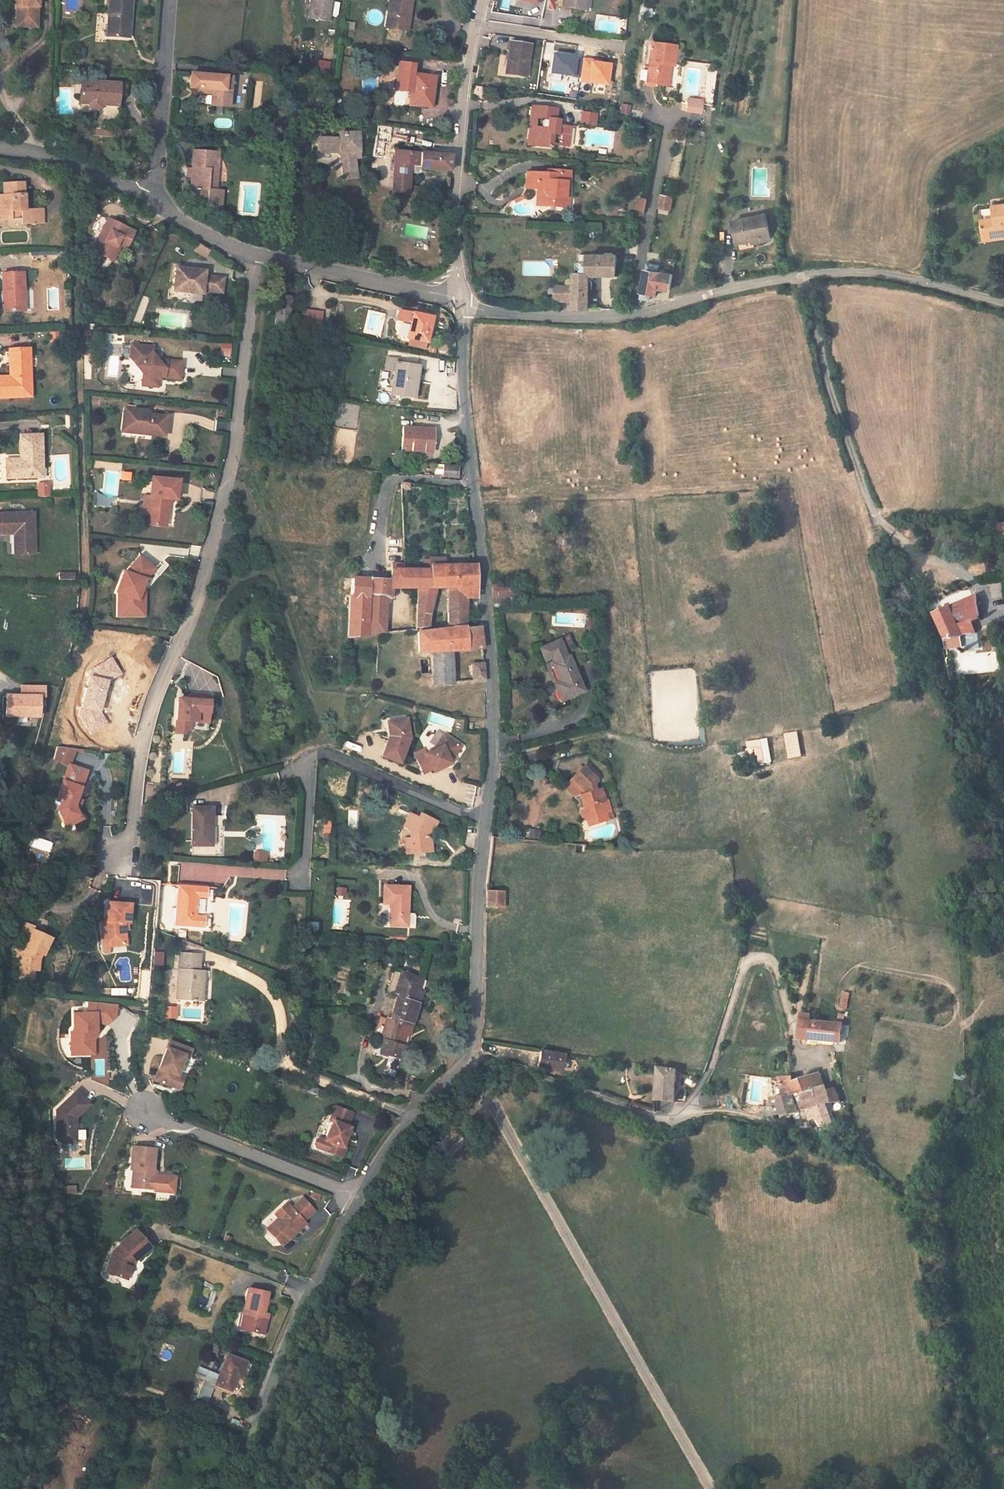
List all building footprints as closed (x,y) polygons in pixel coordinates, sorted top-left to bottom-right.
[(24,15),(18,15),(18,26),(39,26),(39,0),(24,0),(24,15)] [(126,22),(131,23),(132,0),(110,0),(107,37),(125,38),(126,22)] [(303,21),(324,23),(327,0),(306,0),(303,21)] [(400,34),(402,19),(406,19),(409,0),(386,0),(381,32),(400,34)] [(587,0),(563,0),(562,7),(585,10),(587,0)] [(519,62),(521,43),(501,40),(496,72),(513,74),(516,61),(519,62)] [(673,65),(675,46),(652,42),(646,83),(646,84),(664,86),(667,65),(672,65),(673,65)] [(578,57),(555,53),(552,72),(575,76),(578,57)] [(595,60),(584,58),(581,82),(591,83),(610,85),(612,64),(595,61),(595,60)] [(397,88),(413,90),(412,103),(433,106),(436,76),(417,74),(418,64),(400,62),(397,88)] [(210,91),(209,106),(227,107),(230,79),(188,74),(187,87),(197,88),(197,90),(210,91)] [(82,98),(102,99),(102,103),(119,105),(121,83),(83,79),(82,98)] [(703,100),(689,98),(687,111),(702,112),(703,100)] [(562,145),(564,125),(553,124),(547,123),(547,118),(549,118),(550,106),(526,105),(525,116),(535,116),(534,126),(528,126),(526,144),(545,146),(546,133),(554,133),(553,144),(562,145)] [(587,124),(588,113),(573,111),(571,122),(587,124)] [(333,149),(312,149),(311,162),(330,163),(337,167),(339,183),(352,181),(350,167),(355,166),(352,141),(333,143),(333,149)] [(207,172),(211,172),(212,155),(191,153),(188,199),(201,200),(200,209),(219,211),(220,195),(214,195),(214,185),(206,184),(207,172)] [(387,194),(402,195),(404,167),(412,168),(412,169),(443,171),(445,158),(442,158),(389,154),(387,194)] [(216,155),(212,155),(211,172),(207,172),(206,184),(214,185),(216,155)] [(558,196),(559,181),(554,181),(554,170),(534,169),(534,173),(512,172),(511,187),(527,188),(531,188),(535,193),(534,204),(552,205),(552,196),(558,196)] [(23,182),(6,183),(6,197),(2,197),(0,197),(0,221),(20,220),(20,225),(43,224),(42,209),(24,210),(23,182)] [(534,204),(535,193),(531,188),(527,188),(526,204),(534,204)] [(669,210),(671,201),(673,201),(674,199),(661,197),(659,208),(669,210)] [(644,210),(646,200),(634,198),(632,208),(644,210)] [(1002,206),(1002,203),(990,204),(991,217),(978,218),(980,235),(1003,232),(1003,206),(1002,206)] [(765,232),(761,209),(727,214),(731,235),(747,232),(747,236),(765,232)] [(121,249),(129,232),(103,218),(87,251),(105,260),(112,245),(115,246),(121,249)] [(108,261),(115,246),(112,245),(105,260),(108,261)] [(611,273),(612,255),(578,256),(578,263),(576,263),(575,264),(574,266),(574,267),(575,268),(575,269),(577,270),(577,274),(571,274),(571,287),(570,301),(570,308),(586,309),(588,274),(611,274),(611,273)] [(658,272),(659,266),(649,264),(647,271),(658,272)] [(198,274),(198,269),(166,265),(163,289),(196,292),(196,289),(216,291),(218,276),(198,274)] [(669,290),(672,275),(658,272),(647,271),(643,270),(639,292),(648,294),(653,295),(655,288),(669,290)] [(23,311),(22,274),(1,275),(1,295),(6,295),(7,312),(23,311)] [(570,301),(571,287),(552,286),(551,297),(556,298),(556,300),(570,301)] [(648,294),(639,292),(638,299),(647,301),(648,294)] [(312,328),(314,313),(294,310),(293,325),(312,328)] [(404,322),(406,312),(393,310),(391,319),(404,322)] [(420,342),(426,316),(406,312),(404,322),(401,338),(420,342)] [(141,376),(145,380),(144,387),(155,388),(156,380),(160,377),(178,379),(180,362),(154,360),(149,354),(150,347),(129,345),(127,359),(134,360),(138,364),(134,367),(141,376)] [(30,350),(14,350),(14,366),(10,366),(10,378),(0,378),(0,400),(32,400),(30,350)] [(408,397),(413,366),(390,363),(386,393),(408,397)] [(163,439),(165,418),(136,415),(137,411),(122,409),(121,428),(131,429),(131,431),(140,433),(139,436),(163,439)] [(428,450),(431,429),(401,425),(398,447),(428,450)] [(140,433),(131,431),(131,429),(121,428),(120,434),(139,436),(140,433)] [(40,470),(38,437),(17,438),(18,461),(5,461),(6,480),(34,478),(34,470),(40,470)] [(454,474),(454,462),(439,462),(438,474),(454,474)] [(159,505),(166,499),(167,491),(170,491),(171,480),(145,477),(142,497),(144,497),(142,507),(141,524),(157,525),(159,505)] [(57,499),(57,489),(46,489),(46,499),(57,499)] [(33,516),(0,514),(0,534),(11,534),(16,534),(15,555),(31,556),(33,521),(33,516)] [(475,592),(474,566),(474,562),(436,562),(435,552),(424,553),(424,565),(424,588),(447,587),(448,624),(464,623),(463,609),(463,600),(466,600),(468,599),(470,598),(471,597),(472,595),(473,593),(474,593),(475,592)] [(135,600),(142,584),(142,582),(152,570),(136,558),(123,575),(121,574),(113,594),(115,595),(115,615),(135,613),(135,600)] [(385,599),(387,598),(387,589),(411,588),(424,588),(424,565),(401,565),(401,560),(397,561),(392,558),(385,559),(386,576),(374,576),(349,576),(348,590),(344,591),(343,595),(345,595),(347,595),(346,618),(364,619),(364,623),(361,624),(360,625),(359,627),(359,632),(377,631),(385,630),(385,599)] [(142,619),(142,584),(135,600),(135,613),(115,615),(115,621),(142,619)] [(511,600),(511,584),(492,584),(491,600),(511,600)] [(426,625),(424,588),(411,588),(413,626),(426,625)] [(958,634),(956,626),(980,616),(976,593),(931,610),(944,641),(948,663),(964,661),(963,652),(980,650),(977,632),(958,634)] [(479,645),(477,625),(475,608),(463,609),(464,623),(448,624),(448,626),(446,626),(446,624),(439,625),(439,627),(415,630),(416,650),(430,649),(434,678),(450,677),(450,679),(456,678),(456,671),(449,671),(447,648),(479,645)] [(580,696),(565,661),(563,662),(556,644),(538,651),(542,663),(548,661),(550,667),(548,668),(555,687),(557,693),(552,695),(556,705),(580,696)] [(92,675),(83,709),(79,714),(91,734),(108,723),(101,712),(110,681),(122,673),(112,657),(90,670),(92,675)] [(483,676),(481,657),(469,658),(470,677),(483,676)] [(35,719),(36,700),(41,700),(41,689),(18,688),(18,699),(3,699),(3,719),(35,719)] [(183,690),(183,695),(173,695),(171,729),(178,729),(185,724),(202,725),(204,691),(183,690)] [(391,719),(393,728),(390,735),(383,755),(402,761),(411,736),(407,717),(391,719)] [(443,743),(448,735),(444,732),(434,747),(443,743)] [(447,763),(446,761),(451,758),(451,759),(461,743),(448,735),(443,743),(434,747),(417,757),(424,771),(433,767),(434,770),(447,763)] [(756,747),(751,747),(753,763),(770,761),(768,737),(755,739),(756,747)] [(53,759),(68,765),(74,749),(55,747),(53,759)] [(75,800),(84,772),(68,765),(55,800),(60,802),(57,810),(63,823),(77,817),(73,807),(75,800)] [(602,804),(597,787),(591,788),(587,786),(594,778),(579,766),(560,786),(571,797),(576,795),(583,816),(599,812),(604,810),(602,804)] [(83,820),(78,809),(81,802),(75,800),(73,807),(77,817),(63,823),(65,829),(83,820)] [(610,815),(606,802),(602,804),(604,810),(599,812),(601,817),(610,815)] [(208,804),(188,804),(189,841),(208,842),(208,804)] [(421,830),(422,827),(426,827),(432,814),(417,808),(415,812),(406,808),(400,823),(409,827),(408,830),(404,831),(406,848),(422,847),(421,840),(426,839),(425,832),(421,830)] [(134,894),(136,878),(125,877),(123,893),(134,894)] [(195,909),(196,891),(206,892),(206,881),(176,880),(174,920),(204,921),(205,909),(195,909)] [(408,925),(410,887),(385,885),(384,902),(392,903),(391,924),(408,925)] [(502,907),(502,890),(487,890),(489,900),(487,907),(502,907)] [(130,919),(130,900),(107,898),(107,923),(102,924),(103,932),(109,932),(110,942),(127,941),(124,918),(130,919)] [(44,953),(52,935),(32,926),(34,923),(25,918),(19,930),(27,933),(20,947),(23,949),(22,952),(19,952),(18,971),(21,974),(33,975),(34,965),(39,966),(40,956),(42,952),(44,953)] [(202,960),(177,959),(177,991),(201,991),(202,960)] [(42,976),(43,966),(39,966),(34,965),(33,975),(42,976)] [(397,991),(403,971),(396,969),(390,989),(397,991)] [(419,1010),(424,994),(421,993),(425,978),(403,971),(397,991),(400,993),(396,1007),(419,1010)] [(842,992),(839,1007),(845,1008),(848,994),(842,992)] [(99,1025),(98,1016),(106,1017),(115,1010),(116,999),(88,996),(88,1007),(74,1008),(74,1026),(72,1027),(72,1036),(78,1039),(77,1050),(95,1049),(95,1035),(92,1032),(92,1026),(99,1025)] [(162,1005),(161,1018),(176,1018),(177,1006),(162,1005)] [(413,1031),(419,1010),(396,1007),(393,1018),(389,1017),(383,1038),(384,1039),(404,1044),(409,1030),(413,1031)] [(383,1038),(389,1017),(382,1015),(376,1036),(383,1038)] [(838,1042),(841,1023),(800,1016),(796,1038),(797,1043),(801,1043),(803,1036),(824,1040),(825,1048),(831,1048),(832,1040),(838,1042)] [(178,1068),(185,1048),(189,1050),(192,1042),(170,1034),(156,1071),(173,1078),(177,1076),(179,1072),(178,1068)] [(404,1044),(384,1039),(380,1053),(400,1059),(404,1044)] [(558,1064),(559,1050),(538,1048),(536,1063),(547,1064),(548,1063),(558,1064)] [(91,1079),(104,1085),(109,1074),(101,1071),(104,1063),(98,1060),(91,1079)] [(674,1099),(677,1066),(657,1064),(655,1096),(674,1099)] [(181,1082),(185,1071),(178,1068),(179,1072),(177,1076),(173,1078),(181,1082)] [(823,1103),(820,1084),(822,1084),(819,1070),(790,1076),(789,1072),(776,1074),(774,1076),(772,1076),(775,1093),(804,1088),(805,1105),(823,1103)] [(805,1105),(804,1088),(775,1093),(772,1076),(768,1077),(770,1094),(767,1094),(770,1112),(774,1112),(800,1105),(805,1105)] [(838,1101),(834,1084),(823,1086),(822,1084),(820,1084),(823,1103),(825,1103),(838,1101)] [(57,1105),(56,1132),(61,1138),(76,1138),(77,1114),(89,1101),(75,1088),(57,1105)] [(337,1097),(331,1111),(335,1113),(328,1131),(331,1132),(327,1141),(344,1148),(348,1138),(346,1137),(352,1120),(349,1118),(355,1104),(337,1097)] [(828,1123),(825,1103),(823,1103),(805,1105),(806,1117),(815,1116),(816,1125),(828,1123)] [(135,1140),(134,1162),(136,1163),(135,1180),(156,1182),(157,1172),(154,1168),(156,1141),(135,1140)] [(301,1219),(317,1204),(305,1193),(294,1202),(287,1195),(280,1203),(284,1207),(282,1215),(271,1226),(285,1240),(303,1222),(301,1219)] [(282,1215),(284,1207),(280,1203),(277,1206),(281,1210),(268,1222),(271,1226),(282,1215)] [(137,1253),(152,1239),(137,1223),(129,1231),(123,1237),(123,1238),(123,1239),(115,1246),(110,1266),(127,1272),(132,1254),(135,1251),(137,1253)] [(130,1273),(135,1255),(137,1253),(135,1251),(132,1254),(127,1272),(130,1273)] [(262,1314),(268,1290),(248,1285),(241,1311),(247,1312),(243,1328),(263,1332),(267,1315),(262,1314)] [(243,1328),(247,1312),(241,1311),(237,1327),(243,1328)] [(241,1378),(246,1363),(215,1352),(210,1367),(220,1371),(215,1386),(223,1389),(222,1393),(229,1395),(235,1376),(241,1378)] [(215,1386),(220,1371),(210,1367),(203,1386),(213,1389),(215,1386)]
